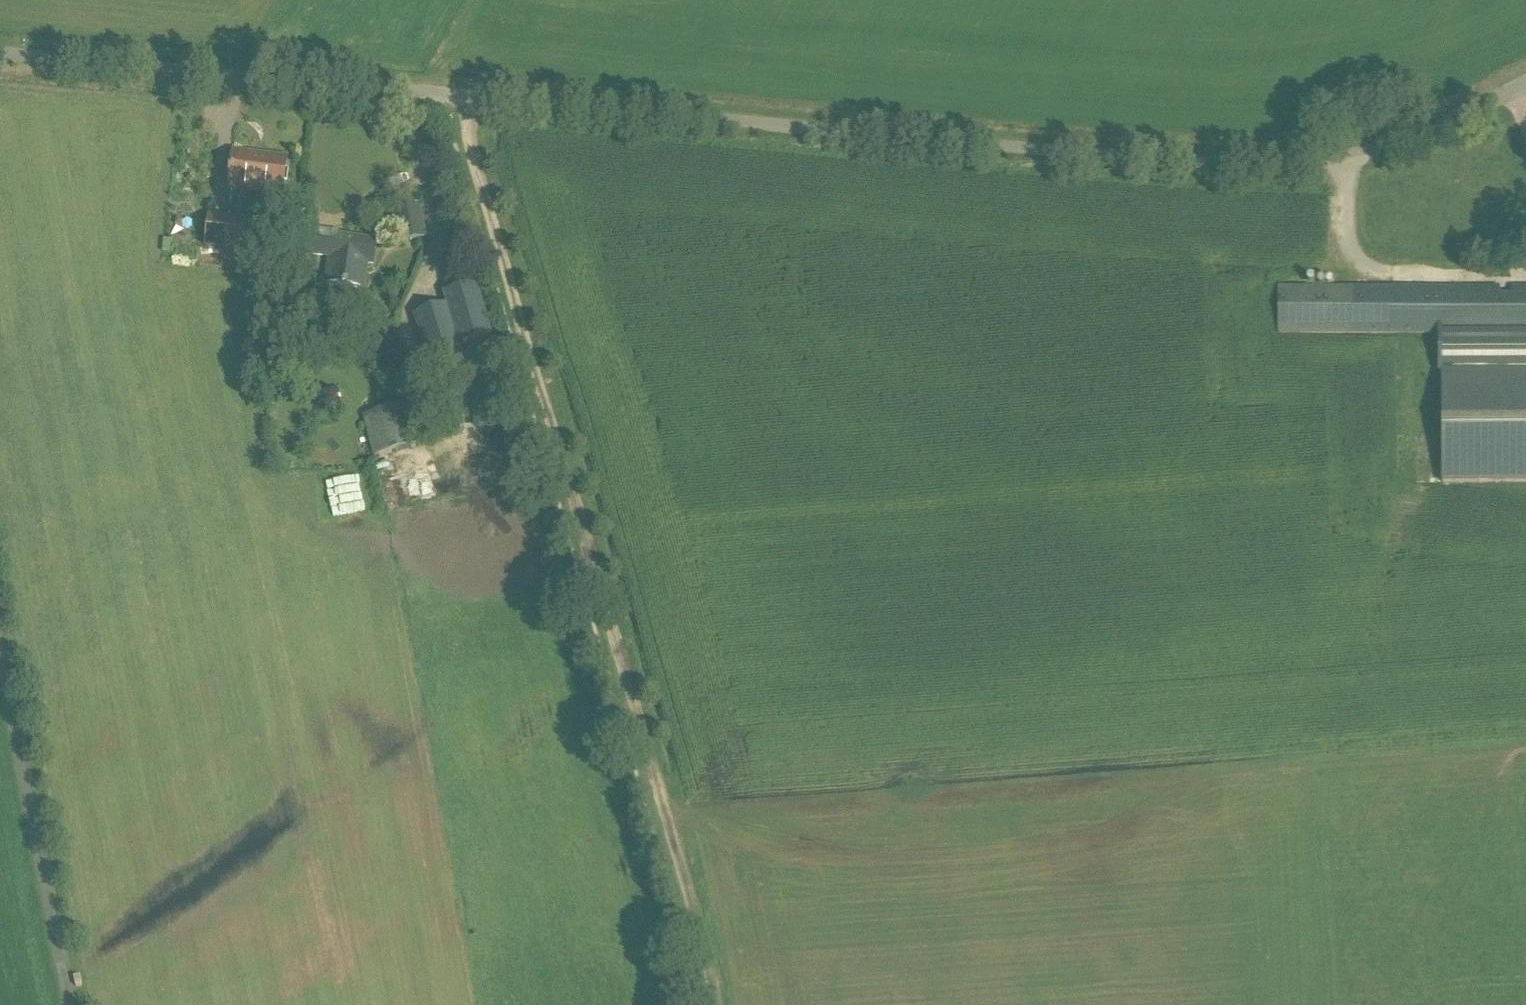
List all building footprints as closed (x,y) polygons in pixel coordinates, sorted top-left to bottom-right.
[(283,195),(287,159),(234,153),(230,189),(283,195)] [(419,207),(396,212),(402,243),(426,238),(419,207)] [(267,223),(228,219),(225,247),(263,251),(267,223)] [(374,265),(377,244),(311,234),(308,255),(330,258),(326,284),(364,290),(368,264),(374,265)] [(217,260),(216,241),(204,242),(205,260),(217,260)] [(463,358),(460,346),(492,337),(477,285),(444,294),(447,306),(415,316),(430,367),(463,358)] [(1525,333),(1525,288),(1279,288),(1279,334),(1525,333)] [(1444,381),(1445,481),(1525,480),(1525,380),(1444,381)] [(396,411),(379,415),(372,417),(381,458),(406,452),(396,411)] [(80,976),(73,978),(75,988),(82,986),(80,976)]
